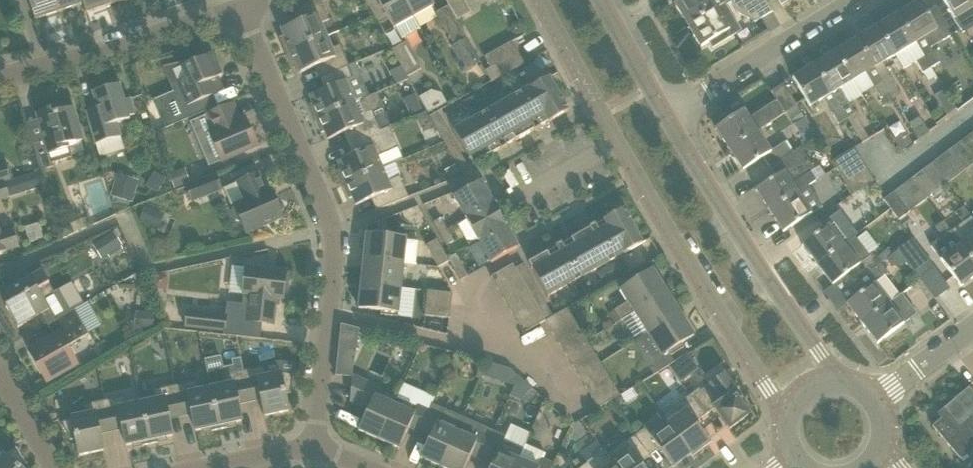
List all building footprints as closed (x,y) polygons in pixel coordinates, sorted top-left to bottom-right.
[(60,11),(56,0),(29,0),(35,19),(60,11)] [(60,11),(83,3),(82,0),(56,0),(60,11)] [(83,3),(86,13),(110,5),(108,0),(82,0),(83,3)] [(191,2),(190,0),(161,0),(164,11),(191,2)] [(287,53),(327,36),(321,23),(330,20),(321,0),(315,0),(297,8),(303,21),(282,29),(285,37),(282,39),(287,53)] [(414,17),(405,0),(378,0),(394,28),(414,17)] [(414,17),(434,6),(431,0),(405,0),(414,17)] [(449,5),(457,20),(471,12),(465,0),(446,0),(449,5)] [(675,4),(688,26),(724,3),(729,0),(681,0),(675,4)] [(766,0),(730,0),(731,2),(737,13),(755,22),(773,11),(767,3),(766,0)] [(952,34),(935,7),(927,12),(920,0),(899,13),(932,67),(939,63),(933,51),(932,51),(930,48),(952,34)] [(944,2),(935,7),(952,34),(960,29),(963,33),(972,26),(972,0),(943,0),(944,2)] [(724,3),(688,26),(701,47),(709,42),(713,48),(733,35),(723,18),(730,13),(726,5),(724,3)] [(436,12),(454,45),(467,38),(457,20),(449,5),(436,12)] [(895,55),(904,69),(916,62),(923,73),(932,67),(899,13),(878,26),(895,55)] [(882,63),(895,55),(878,26),(856,39),(874,68),(882,63)] [(332,49),(327,36),(287,53),(293,67),(297,65),(300,73),(321,65),(325,76),(349,66),(340,45),(332,49)] [(452,47),(458,59),(474,50),(467,38),(454,45),(452,47)] [(874,68),(856,39),(835,52),(853,81),(866,73),(880,97),(889,93),(882,82),(874,68)] [(490,68),(519,52),(512,41),(485,57),(490,68)] [(407,77),(421,69),(406,42),(392,50),(407,77)] [(492,82),(525,63),(519,52),(490,68),(485,71),(492,82)] [(840,89),(853,81),(835,52),(814,65),(832,93),(840,106),(848,118),(855,114),(840,89)] [(223,75),(219,66),(216,54),(182,62),(186,79),(176,84),(181,94),(162,102),(172,126),(217,107),(212,96),(225,90),(219,77),(223,75)] [(316,119),(370,96),(361,74),(356,63),(349,66),(325,76),(320,78),(320,79),(326,76),(330,87),(310,96),(313,103),(310,105),(316,119)] [(832,93),(814,65),(793,78),(810,107),(823,99),(832,93)] [(890,77),(882,82),(889,93),(897,88),(898,88),(891,76),(890,77)] [(549,122),(552,120),(568,111),(566,108),(568,107),(563,99),(562,100),(549,77),(514,97),(533,131),(535,130),(535,131),(541,127),(540,126),(549,121),(549,122)] [(96,144),(121,136),(117,123),(130,119),(130,116),(135,115),(130,98),(125,100),(120,84),(93,92),(97,108),(85,112),(96,144)] [(758,131),(797,105),(784,84),(771,91),(777,100),(749,117),(744,110),(716,128),(728,148),(757,130),(758,131)] [(421,96),(427,111),(447,102),(441,88),(421,96)] [(349,130),(354,142),(381,130),(373,112),(377,110),(380,102),(376,93),(370,96),(316,119),(322,133),(325,132),(328,139),(349,130)] [(422,110),(415,94),(403,100),(410,115),(422,110)] [(475,96),(463,103),(467,109),(475,112),(482,107),(475,96)] [(501,150),(505,147),(507,146),(507,145),(515,140),(516,141),(533,131),(514,97),(454,131),(473,165),(492,154),(492,153),(500,148),(501,150)] [(243,127),(233,104),(207,115),(214,131),(210,133),(222,161),(257,146),(248,125),(243,127)] [(83,140),(73,106),(58,111),(57,107),(36,113),(44,140),(33,144),(41,170),(54,167),(53,163),(72,157),(68,144),(83,140)] [(840,106),(831,111),(839,124),(848,118),(840,106)] [(799,108),(789,114),(795,124),(796,123),(805,118),(799,108)] [(430,117),(435,126),(442,121),(437,113),(430,117)] [(447,130),(442,121),(435,126),(440,134),(447,130)] [(338,171),(344,185),(383,168),(377,155),(398,147),(389,126),(381,130),(354,142),(358,153),(338,161),(341,169),(338,171)] [(452,139),(447,130),(440,134),(445,143),(452,139)] [(763,157),(769,167),(791,152),(784,142),(771,151),(758,131),(757,130),(728,148),(743,170),(763,157)] [(913,143),(906,132),(894,139),(900,150),(913,143)] [(972,157),(972,136),(971,134),(962,141),(972,157)] [(445,143),(450,152),(457,147),(452,139),(445,143)] [(967,169),(972,164),(972,157),(962,141),(952,148),(967,169)] [(462,156),(457,147),(450,152),(455,160),(462,156)] [(809,185),(816,180),(810,171),(815,169),(800,147),(791,153),(791,152),(769,167),(776,177),(756,190),(769,210),(809,185)] [(847,183),(868,170),(855,148),(833,161),(847,183)] [(943,155),(958,176),(967,169),(952,148),(943,155)] [(933,163),(948,183),(958,176),(943,155),(933,163)] [(455,160),(460,169),(468,165),(462,156),(455,160)] [(948,183),(933,163),(924,170),(939,190),(948,183)] [(7,164),(0,166),(0,181),(11,178),(7,164)] [(460,173),(456,165),(445,171),(449,179),(460,173)] [(376,209),(376,210),(409,197),(400,176),(388,181),(383,168),(344,185),(350,199),(353,197),(356,205),(377,196),(381,207),(376,209)] [(180,170),(170,174),(175,188),(185,184),(180,170)] [(854,194),(872,182),(874,181),(868,170),(847,183),(854,194)] [(939,190),(924,170),(914,177),(929,198),(939,190)] [(10,197),(43,187),(38,172),(0,183),(0,200),(10,197)] [(239,222),(241,221),(247,234),(284,218),(274,195),(270,197),(259,173),(237,182),(245,200),(234,204),(235,206),(233,207),(232,211),(235,220),(239,222)] [(113,197),(131,202),(132,202),(139,180),(118,174),(111,196),(113,197)] [(164,182),(152,175),(146,186),(157,193),(164,182)] [(192,201),(222,190),(216,175),(186,186),(192,201)] [(929,198),(914,177),(904,184),(919,204),(929,198)] [(481,181),(454,196),(467,218),(493,203),(481,181)] [(919,204),(904,184),(895,191),(910,211),(919,204)] [(784,232),(811,213),(822,205),(809,185),(769,210),(784,232)] [(910,211),(895,191),(884,200),(899,220),(910,211)] [(46,202),(38,204),(41,212),(49,210),(46,202)] [(479,240),(506,225),(493,203),(467,218),(479,240)] [(154,227),(160,212),(145,206),(140,222),(154,227)] [(972,260),(972,219),(964,206),(956,212),(964,223),(952,231),(972,260)] [(623,209),(607,218),(604,219),(605,220),(596,225),(595,224),(590,227),(590,228),(588,228),(608,263),(643,243),(629,220),(631,219),(627,211),(625,212),(623,209)] [(818,265),(855,237),(855,236),(858,234),(840,210),(825,222),(828,226),(802,245),(818,265)] [(441,218),(434,222),(440,234),(448,229),(441,218)] [(961,287),(972,278),(972,260),(952,231),(951,231),(944,221),(936,226),(943,236),(930,245),(961,287)] [(62,238),(74,233),(70,225),(65,223),(57,226),(62,238)] [(506,225),(479,240),(492,262),(519,247),(506,225)] [(548,297),(579,279),(608,263),(588,228),(571,238),(571,239),(563,244),(562,243),(556,246),(556,247),(548,252),(547,252),(529,262),(548,297)] [(454,241),(448,229),(440,234),(447,245),(454,241)] [(19,246),(14,230),(1,234),(0,230),(0,253),(6,251),(19,246)] [(365,247),(364,259),(404,263),(417,265),(420,241),(407,240),(407,234),(390,232),(389,237),(367,234),(366,247),(365,247)] [(114,233),(100,242),(108,255),(122,246),(114,233)] [(881,263),(875,256),(873,253),(870,256),(855,237),(818,265),(833,285),(841,279),(848,288),(881,263)] [(912,238),(897,250),(919,279),(933,269),(920,250),(912,238)] [(426,245),(439,267),(450,261),(438,239),(426,245)] [(604,284),(629,269),(621,256),(596,270),(604,284)] [(404,263),(364,259),(361,283),(402,287),(404,263)] [(862,324),(889,303),(874,284),(883,277),(889,273),(881,263),(848,288),(855,298),(847,304),(862,324)] [(461,280),(469,276),(462,264),(454,268),(461,280)] [(491,276),(498,287),(520,275),(516,268),(513,264),(491,276)] [(520,275),(521,277),(528,272),(523,264),(516,268),(520,275)] [(286,272),(246,267),(243,295),(249,295),(247,321),(274,324),(277,298),(283,299),(284,292),(287,292),(289,279),(285,279),(286,272)] [(919,279),(935,300),(950,289),(935,268),(933,269),(919,279)] [(635,312),(667,292),(653,270),(641,278),(638,274),(625,282),(627,286),(621,290),(628,302),(616,310),(622,320),(634,312),(635,312)] [(18,327),(42,314),(48,324),(71,311),(58,289),(54,291),(43,271),(7,291),(13,303),(6,307),(18,327)] [(533,281),(528,272),(521,277),(526,285),(533,281)] [(520,275),(498,287),(504,298),(526,286),(521,277),(520,275)] [(533,281),(526,285),(531,294),(538,290),(533,281)] [(402,287),(361,283),(360,295),(359,308),(381,311),(381,315),(398,317),(401,296),(402,287)] [(504,298),(510,309),(532,297),(526,286),(504,298)] [(412,317),(417,289),(404,287),(399,315),(412,317)] [(451,306),(453,293),(428,290),(426,303),(451,306)] [(536,303),(543,299),(538,290),(531,294),(532,297),(536,303)] [(635,312),(648,333),(648,334),(681,313),(667,292),(635,312)] [(510,309),(516,320),(538,308),(536,303),(532,297),(510,309)] [(548,307),(543,299),(536,303),(538,308),(540,312),(548,307)] [(450,318),(451,306),(426,303),(425,315),(450,318)] [(878,344),(904,323),(889,303),(862,324),(878,344)] [(548,307),(540,312),(546,321),(553,316),(548,307)] [(538,308),(516,320),(523,333),(546,321),(540,312),(538,308)] [(553,332),(574,319),(567,308),(553,316),(546,321),(553,332)] [(89,334),(80,319),(75,311),(74,309),(71,311),(48,324),(54,336),(29,350),(47,382),(78,364),(68,346),(89,334)] [(154,313),(136,311),(134,329),(152,330),(154,313)] [(225,331),(227,315),(187,311),(186,327),(225,331)] [(681,313),(648,334),(664,360),(684,347),(682,343),(694,335),(681,313)] [(559,343),(581,330),(574,319),(553,332),(559,343)] [(341,324),(339,347),(357,350),(360,329),(341,324)] [(587,341),(581,330),(559,343),(566,354),(587,341)] [(572,365),(594,352),(587,341),(566,354),(572,365)] [(579,376),(601,362),(594,352),(572,365),(579,376)] [(679,359),(674,362),(669,365),(669,366),(681,382),(691,375),(679,359)] [(481,375),(493,379),(498,365),(487,362),(481,375)] [(586,386),(607,373),(601,362),(579,376),(586,386)] [(265,376),(263,366),(244,371),(248,395),(260,393),(265,415),(265,416),(289,411),(285,394),(291,393),(293,374),(281,372),(265,376)] [(237,398),(248,395),(244,371),(223,375),(214,372),(208,373),(211,387),(220,429),(236,426),(235,422),(242,421),(237,398)] [(592,397),(614,384),(607,373),(586,386),(592,397)] [(700,388),(690,395),(705,415),(714,409),(729,430),(749,415),(737,399),(741,396),(740,395),(725,375),(725,374),(724,373),(702,390),(700,388)] [(379,439),(398,398),(378,390),(380,387),(353,375),(351,402),(368,409),(359,431),(360,432),(360,431),(379,439)] [(521,400),(532,389),(518,377),(515,386),(510,396),(521,400)] [(174,385),(179,410),(191,408),(196,431),(203,429),(203,433),(220,429),(211,387),(197,390),(195,381),(174,385)] [(614,384),(592,397),(599,408),(620,395),(614,384)] [(141,402),(150,444),(167,440),(166,437),(173,436),(168,413),(179,410),(174,385),(153,390),(155,399),(141,402)] [(402,395),(420,398),(422,388),(404,385),(402,395)] [(969,387),(944,408),(948,413),(932,426),(961,459),(967,455),(972,462),(972,391),(969,387)] [(699,427),(695,422),(705,415),(690,395),(663,415),(669,423),(691,454),(709,440),(708,440),(699,427)] [(150,444),(141,402),(128,405),(126,396),(105,400),(110,425),(122,422),(127,445),(133,444),(134,447),(150,444)] [(417,407),(398,398),(379,439),(399,448),(398,449),(399,449),(409,427),(420,432),(430,409),(418,404),(417,407)] [(72,417),(61,423),(70,440),(76,439),(80,455),(104,450),(104,449),(103,449),(99,427),(110,425),(105,400),(84,404),(86,414),(72,417)] [(432,404),(430,409),(420,432),(430,437),(421,458),(422,459),(422,458),(441,467),(463,417),(432,404)] [(463,417),(441,467),(445,467),(465,467),(471,455),(482,459),(494,431),(463,417)] [(651,456),(660,449),(673,467),(691,454),(669,423),(652,435),(646,427),(636,435),(651,456)] [(523,448),(504,440),(505,436),(494,431),(482,459),(492,464),(490,467),(515,467),(523,448)] [(608,455),(618,467),(645,467),(641,463),(651,456),(636,435),(626,443),(608,455)] [(582,451),(588,460),(604,450),(598,441),(582,451)] [(523,448),(515,467),(552,467),(554,464),(542,459),(544,453),(525,445),(523,448)] [(26,465),(27,464),(17,447),(6,454),(0,460),(0,467),(23,467),(26,465)] [(608,455),(605,450),(580,467),(618,467),(608,455)]
